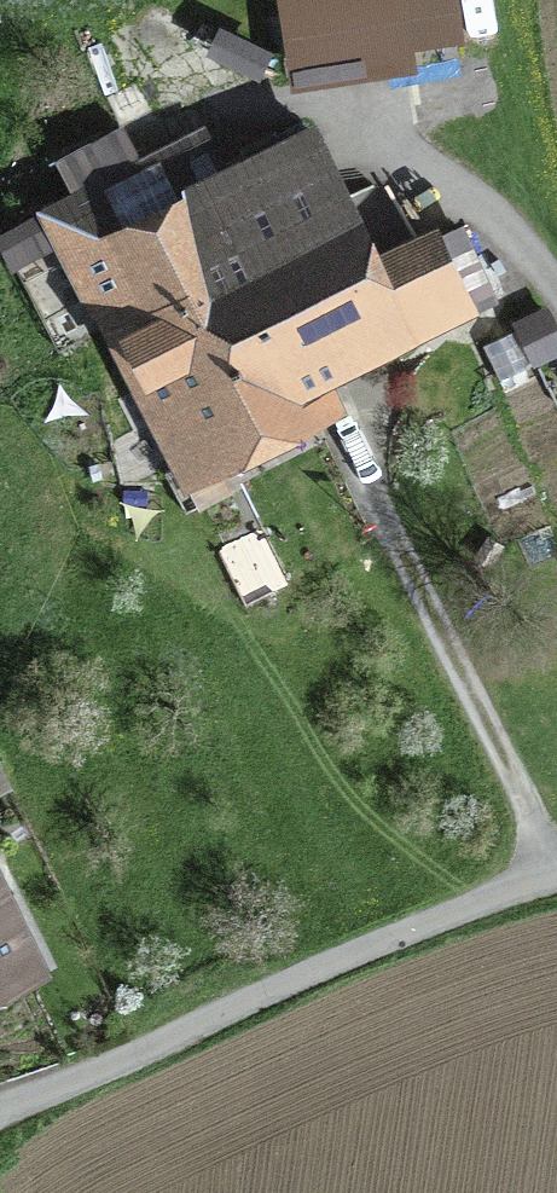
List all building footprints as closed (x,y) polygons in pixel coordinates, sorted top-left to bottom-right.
[(298,105),(421,88),(409,0),(356,0),(285,10),(298,105)] [(78,196),(48,212),(175,465),(306,399),(303,393),(487,302),(454,228),(364,268),(334,202),(343,198),(312,131),(203,187),(165,111),(60,162),(78,196)] [(16,799),(0,761),(0,806),(16,799)] [(16,912),(0,879),(0,978),(25,966),(3,919),(16,912)]
